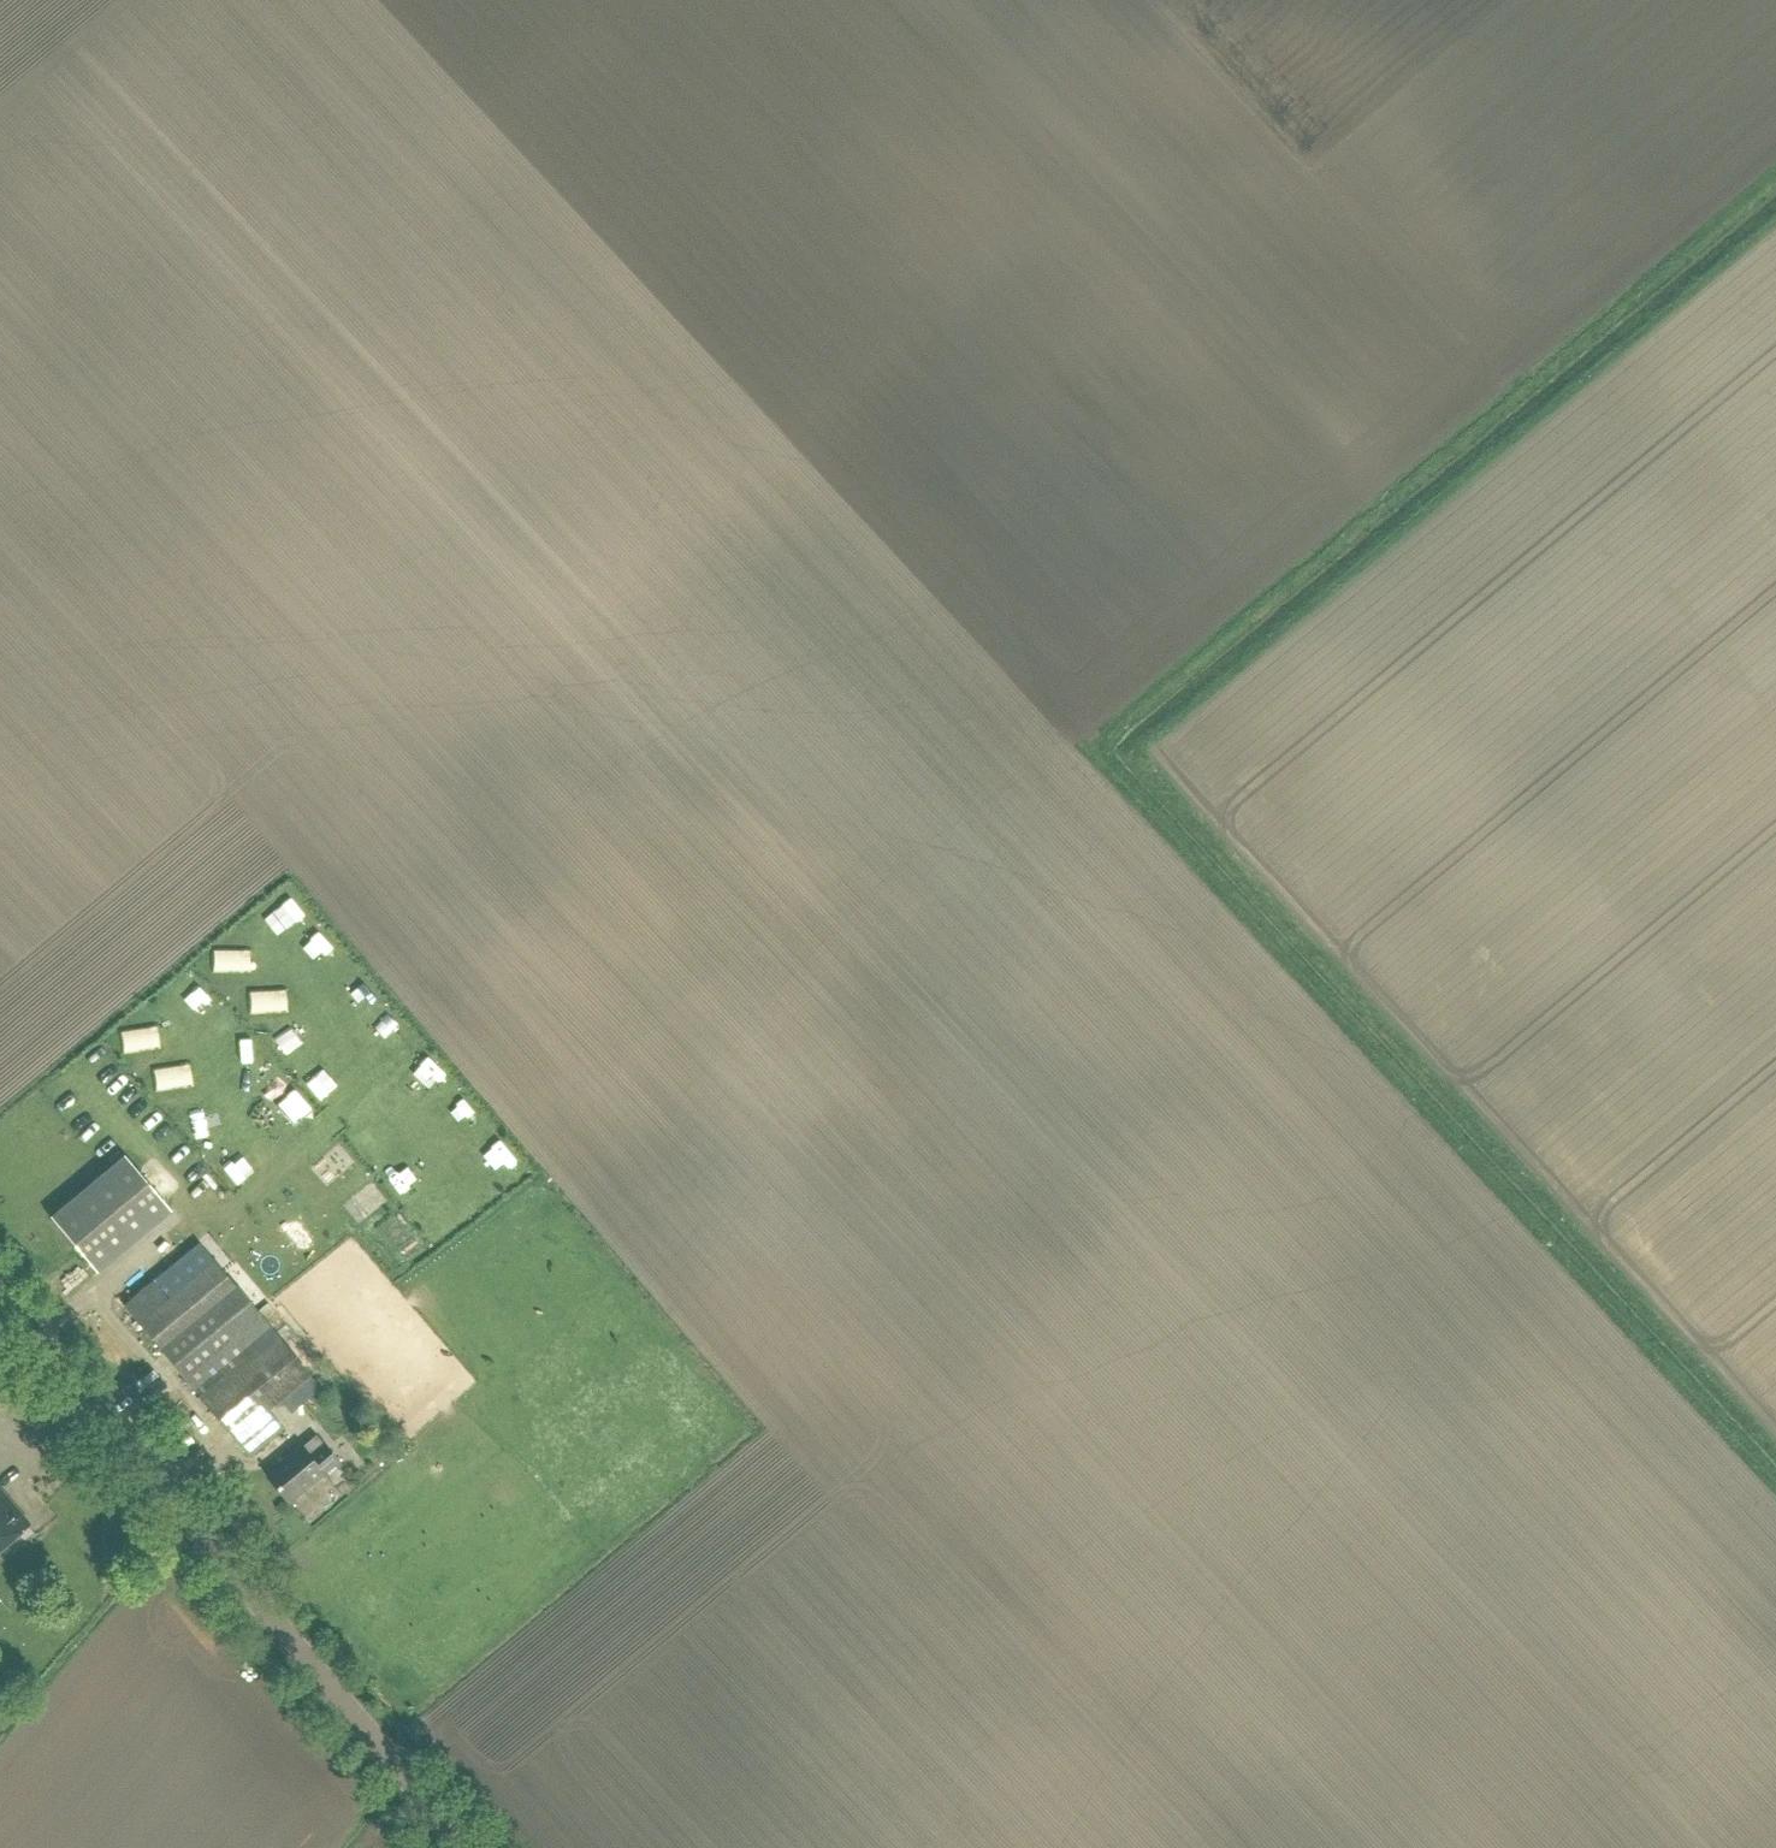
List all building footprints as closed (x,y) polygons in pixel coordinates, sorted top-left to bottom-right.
[(172,1212),(125,1155),(51,1217),(98,1273),(172,1212)] [(311,1377),(200,1243),(124,1305),(250,1457),(285,1429),(270,1411),(311,1377)] [(342,1464),(318,1435),(304,1447),(302,1446),(289,1456),(290,1458),(269,1476),(290,1502),(324,1475),(326,1478),(342,1464)] [(30,1525),(0,1490),(0,1550),(30,1525)]
